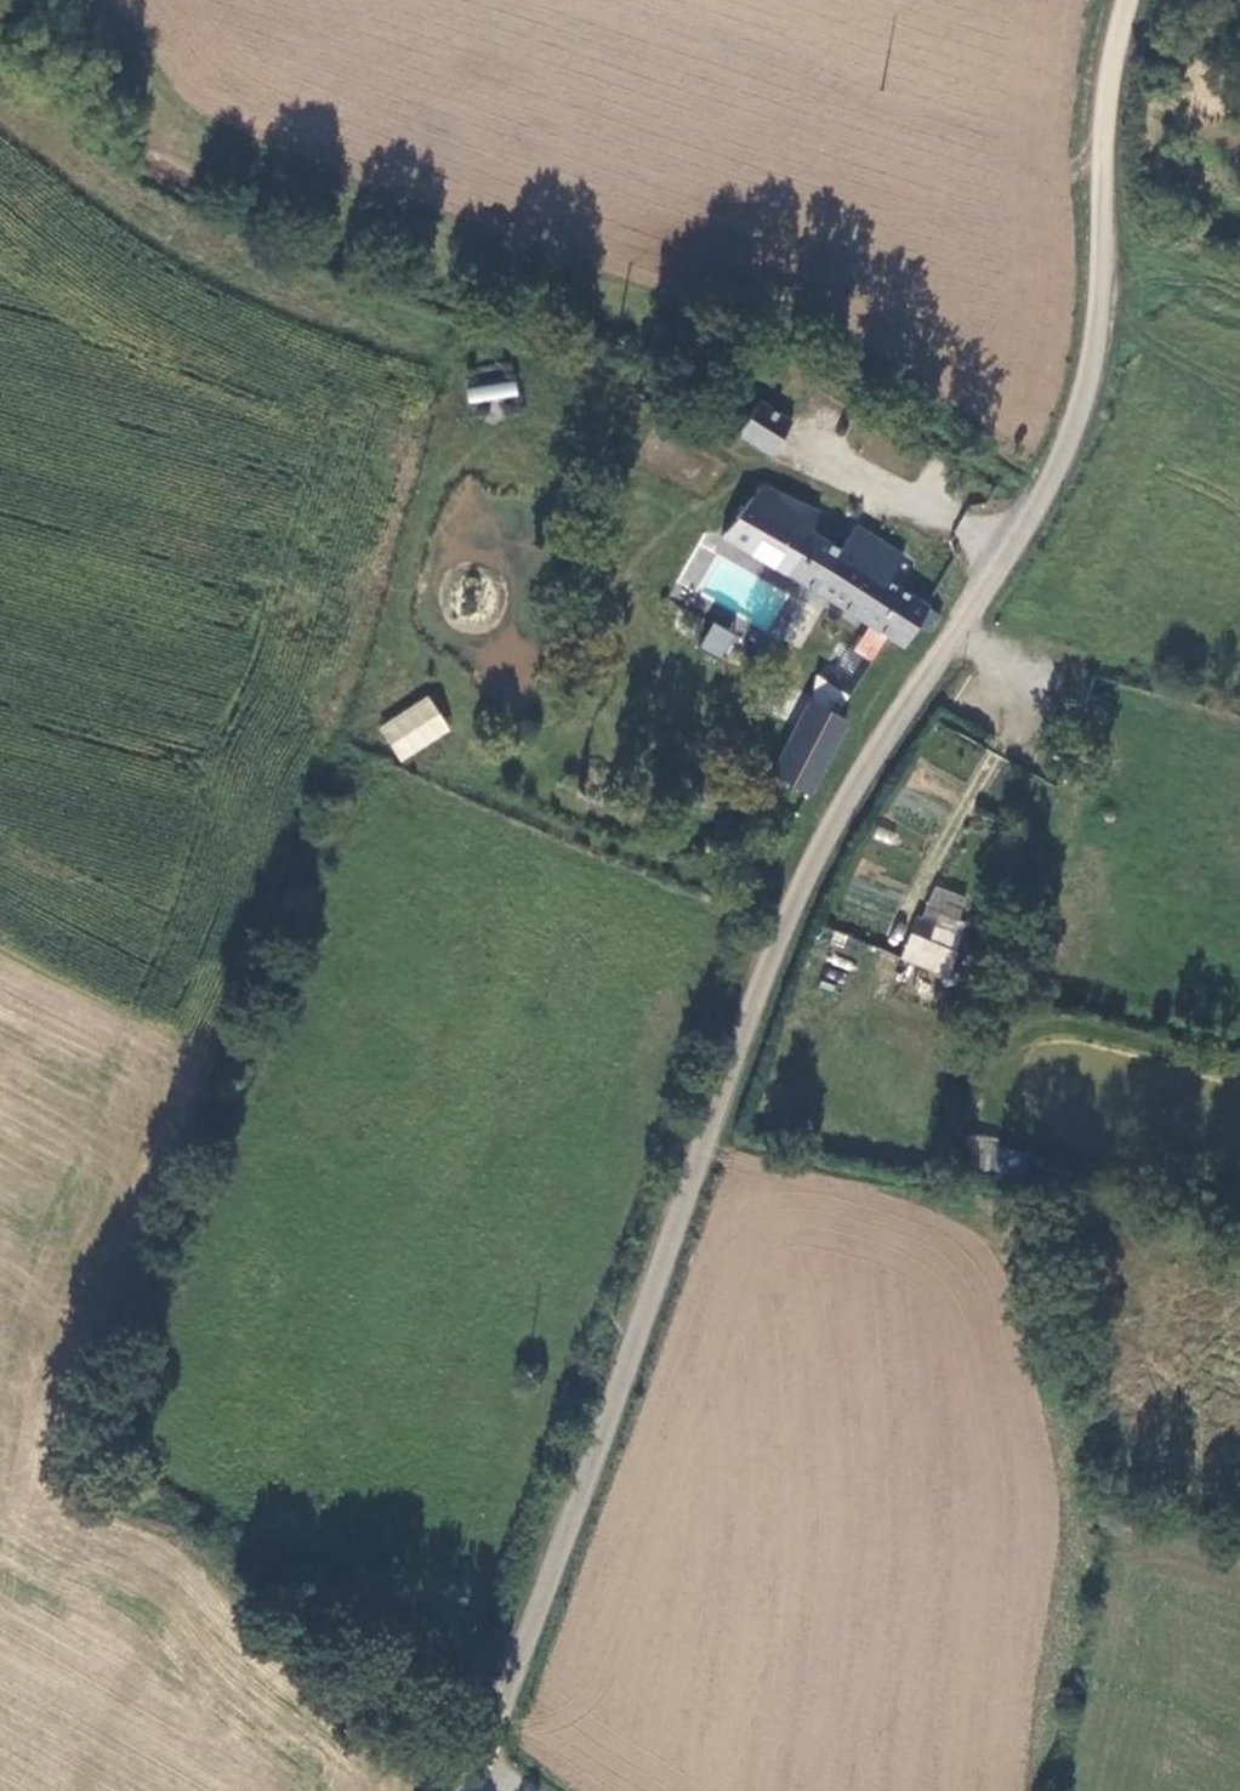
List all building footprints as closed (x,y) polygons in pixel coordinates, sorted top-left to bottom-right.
[(470,386),(514,379),(511,363),(467,370),(470,386)] [(515,381),(465,388),(467,404),(518,396),(515,381)] [(760,400),(737,435),(772,457),(795,422),(760,400)] [(816,515),(762,481),(751,501),(805,533),(816,515)] [(732,539),(818,594),(839,554),(805,533),(751,501),(732,539)] [(914,624),(927,633),(942,612),(889,582),(904,555),(854,527),(839,554),(818,594),(902,645),(914,624)] [(699,645),(722,660),(737,637),(713,622),(699,645)] [(770,689),(766,695),(766,702),(770,707),(777,710),(783,707),(788,702),(788,695),(783,689),(777,687),(770,689)] [(401,763),(451,729),(427,694),(377,728),(401,763)] [(808,796),(844,720),(809,703),(773,779),(808,796)] [(943,975),(971,899),(929,883),(901,960),(943,975)] [(969,1136),(968,1170),(998,1170),(998,1137),(969,1136)]
